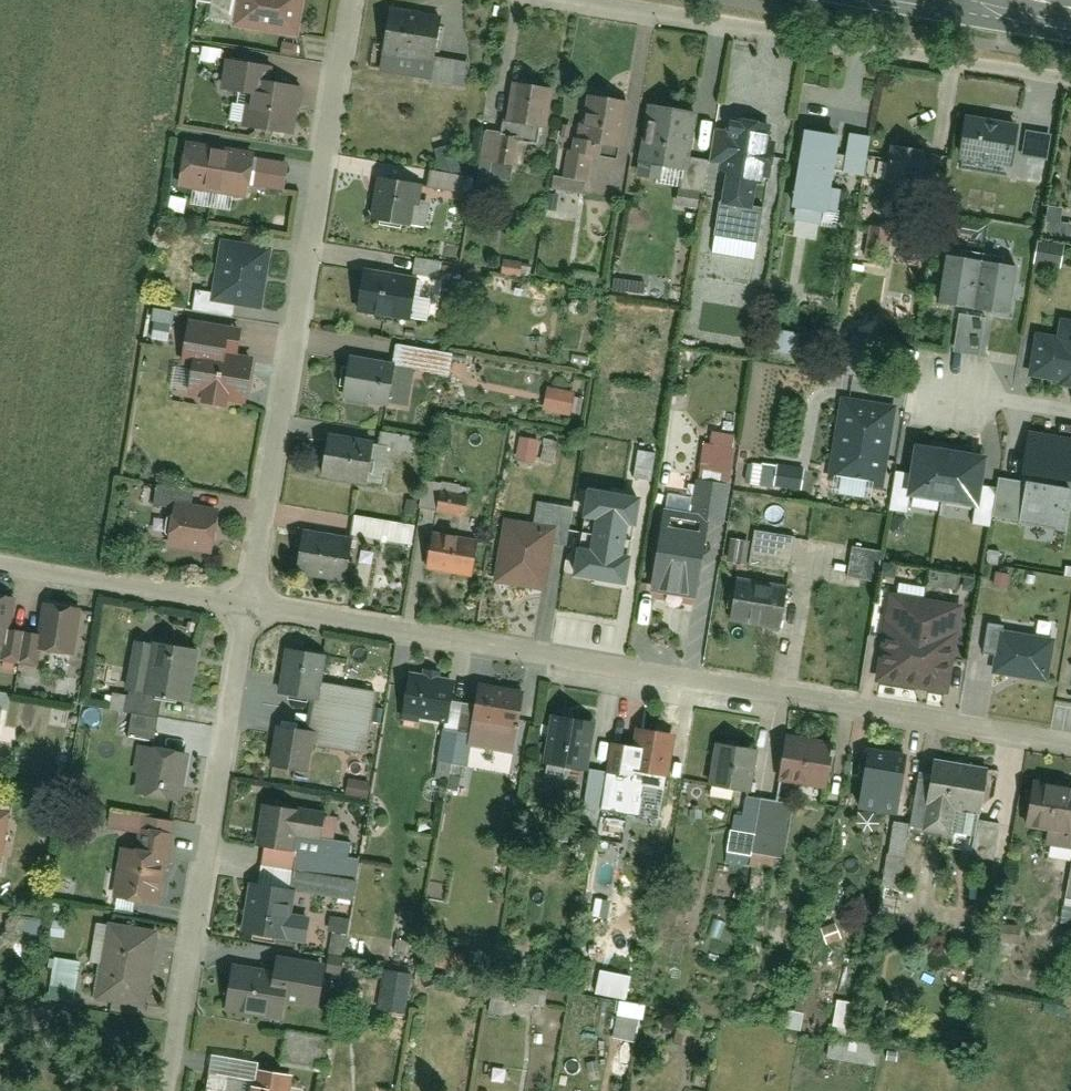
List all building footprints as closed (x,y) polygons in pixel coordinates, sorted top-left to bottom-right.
[(294,39),(298,0),(234,0),(231,21),(230,29),(294,39)] [(435,19),(383,10),(373,74),(425,84),(435,19)] [(288,138),(295,90),(268,84),(270,72),(219,63),(214,96),(238,100),(234,129),(288,138)] [(544,91),(504,85),(496,126),(536,132),(544,91)] [(625,106),(578,99),(571,146),(615,154),(625,106)] [(690,116),(641,109),(631,164),(680,174),(690,116)] [(776,126),(737,119),(723,201),(762,207),(776,126)] [(1018,127),(967,119),(960,156),(1012,164),(1018,127)] [(839,140),(801,134),(788,214),(826,219),(839,140)] [(280,197),(285,165),(176,145),(169,189),(242,200),(245,190),(280,197)] [(894,145),(887,186),(915,191),(922,149),(894,145)] [(368,183),(361,224),(429,235),(436,193),(368,183)] [(202,302),(256,313),(267,254),(214,243),(202,302)] [(1029,267),(1057,271),(1062,249),(1033,245),(1029,267)] [(1011,315),(1019,265),(1005,263),(1005,259),(959,252),(958,256),(944,254),(937,304),(1011,315)] [(348,313),(412,324),(418,285),(354,274),(348,313)] [(169,399),(245,412),(251,366),(232,362),(237,335),(170,323),(164,360),(176,363),(169,399)] [(1070,382),(1070,341),(1036,335),(1029,374),(1070,382)] [(336,401),(383,407),(388,370),(341,363),(336,401)] [(570,396),(542,390),(538,412),(566,417),(570,396)] [(885,493),(897,411),(833,403),(821,484),(885,493)] [(312,481),(363,488),(367,449),(319,441),(312,481)] [(516,441),(512,461),(531,464),(536,446),(516,441)] [(974,511),(982,460),(912,450),(906,501),(974,511)] [(1070,527),(1070,472),(1031,466),(1029,477),(1022,519),(1070,527)] [(642,595),(697,602),(708,530),(721,531),(728,491),(691,484),(686,518),(655,513),(642,595)] [(625,582),(639,499),(590,491),(576,574),(625,582)] [(159,548),(211,557),(219,516),(166,508),(159,548)] [(495,521),(485,581),(538,591),(548,530),(495,521)] [(341,584),(347,541),(296,533),(289,574),(341,584)] [(469,581),(476,543),(422,535),(416,573),(469,581)] [(783,588),(733,578),(725,624),(775,633),(783,588)] [(865,682),(942,695),(958,611),(881,598),(865,682)] [(0,601),(0,664),(9,665),(19,604),(0,601)] [(75,663),(82,610),(35,604),(28,656),(75,663)] [(1052,641),(1002,633),(996,671),(1046,679),(1052,641)] [(184,706),(193,650),(137,643),(129,696),(184,706)] [(313,699),(319,655),(280,651),(273,693),(313,699)] [(442,726),(448,687),(403,680),(396,718),(442,726)] [(512,734),(519,695),(473,689),(464,726),(512,734)] [(585,770),(593,723),(554,716),(546,763),(585,770)] [(661,785),(669,736),(630,730),(626,751),(607,748),(603,775),(661,785)] [(309,736),(266,731),(262,771),(304,777),(309,736)] [(433,776),(459,780),(466,737),(439,734),(433,776)] [(818,788),(824,743),(780,736),(771,781),(818,788)] [(744,797),(752,755),(711,747),(702,789),(744,797)] [(176,807),(183,756),(136,748),(128,800),(176,807)] [(900,795),(905,758),(862,752),(856,789),(900,795)] [(917,808),(979,818),(988,773),(926,765),(917,808)] [(1027,783),(1018,828),(1070,837),(1070,790),(1027,783)] [(782,805),(744,797),(738,830),(774,836),(782,805)] [(315,817),(254,807),(248,849),(290,854),(311,858),(312,843),(315,817)] [(107,902),(151,910),(171,890),(184,828),(136,821),(133,854),(116,852),(107,902)] [(972,823),(967,857),(989,861),(995,828),(972,823)] [(285,893),(241,887),(233,940),(305,950),(307,925),(280,920),(285,893)] [(143,1010),(153,936),(104,928),(98,965),(92,1002),(143,1010)] [(274,975),(224,968),(216,1014),(282,1025),(284,1007),(316,1011),(322,969),(275,963),(274,975)] [(289,1080),(253,1074),(255,1065),(208,1056),(203,1090),(287,1090),(289,1080)]
